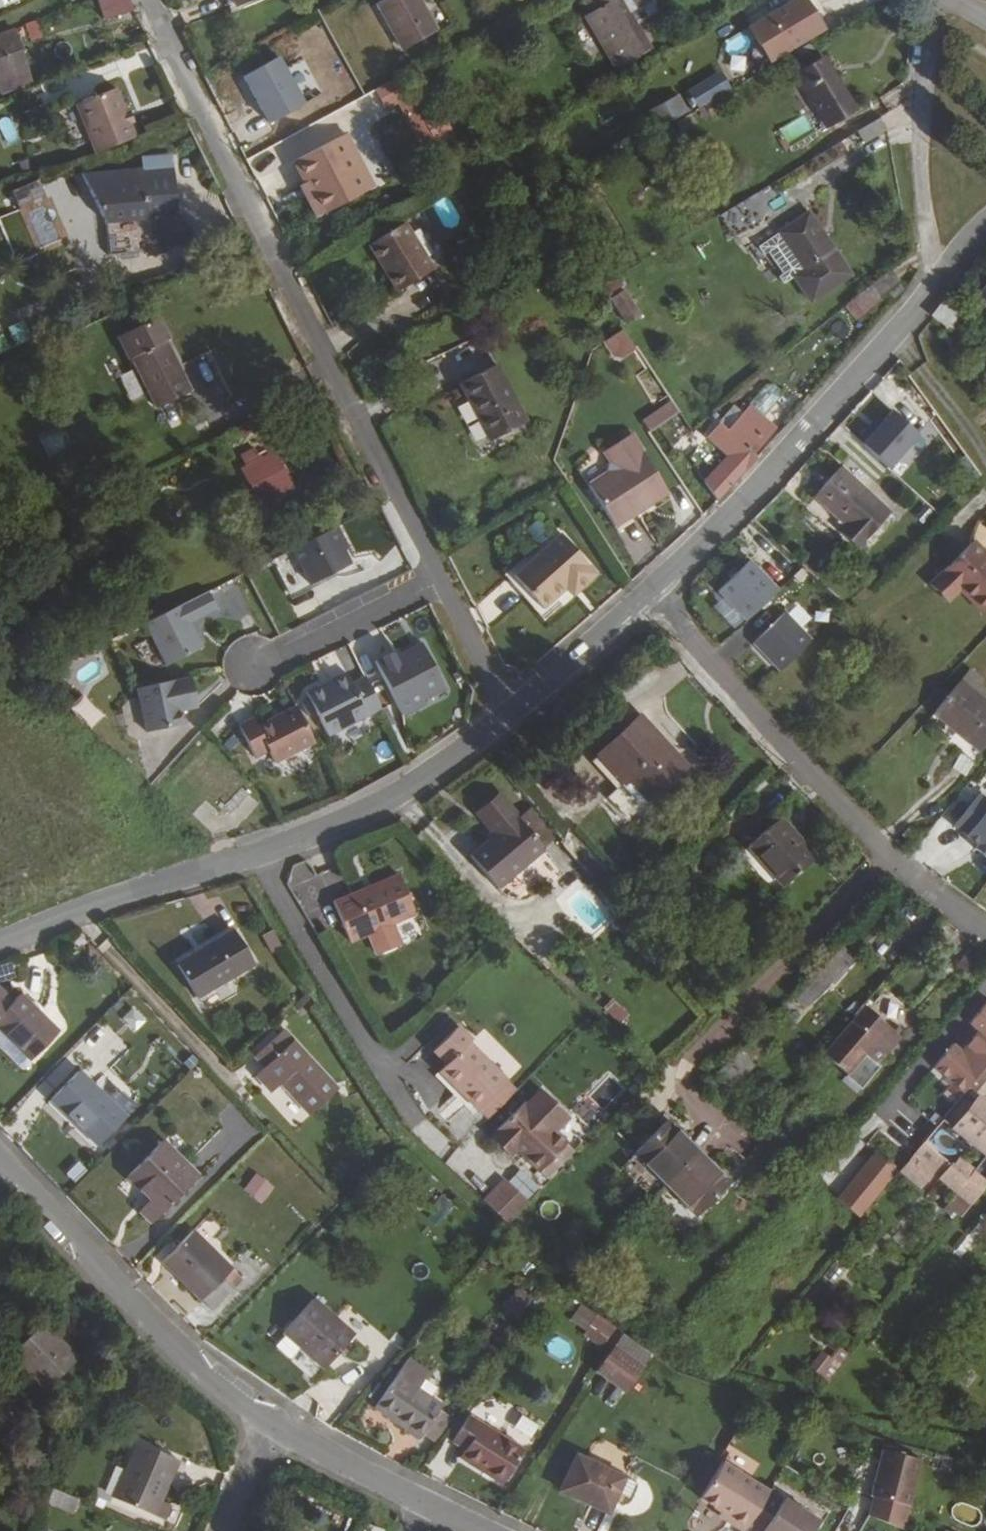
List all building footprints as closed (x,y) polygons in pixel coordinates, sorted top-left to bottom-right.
[(125,0),(117,0),(99,6),(105,26),(131,18),(125,0)] [(231,8),(253,0),(227,0),(231,8)] [(436,37),(416,0),(386,0),(376,6),(403,55),(436,37)] [(586,3),(584,4),(593,18),(587,23),(620,75),(654,53),(632,18),(622,1),(623,0),(591,0),(586,3)] [(622,1),(632,18),(646,10),(647,11),(653,8),(654,4),(652,0),(623,0),(622,1)] [(767,60),(820,31),(803,0),(796,0),(748,27),(767,60)] [(14,35),(0,39),(0,96),(1,100),(32,90),(14,35)] [(268,123),(303,104),(278,57),(243,76),(268,123)] [(825,126),(852,109),(821,59),(793,75),(825,126)] [(410,76),(375,93),(387,113),(400,108),(426,156),(457,144),(410,76)] [(700,92),(707,103),(723,93),(716,82),(700,92)] [(653,109),(662,126),(689,112),(681,95),(653,109)] [(135,142),(116,96),(75,112),(94,159),(135,142)] [(23,142),(12,112),(0,116),(0,146),(1,150),(23,142)] [(865,141),(889,128),(882,115),(858,130),(865,141)] [(786,139),(809,131),(805,118),(782,126),(786,139)] [(344,134),(340,136),(368,190),(373,187),(344,134)] [(368,190),(340,136),(296,160),(312,190),(307,193),(319,216),(368,190)] [(145,220),(174,217),(171,164),(140,167),(145,220)] [(79,174),(103,223),(145,220),(140,167),(79,174)] [(41,180),(9,190),(17,212),(49,202),(41,180)] [(722,214),(734,236),(768,217),(755,195),(722,214)] [(810,298),(848,270),(804,213),(777,233),(803,269),(794,276),(810,298)] [(427,271),(402,221),(369,237),(384,269),(380,271),(389,289),(427,271)] [(369,237),(364,240),(380,271),(384,269),(369,237)] [(859,321),(880,304),(871,293),(851,310),(859,321)] [(628,327),(640,318),(623,294),(611,303),(628,327)] [(931,326),(946,338),(957,322),(943,311),(931,326)] [(156,316),(122,333),(132,355),(128,358),(154,410),(189,394),(163,341),(166,339),(156,316)] [(23,321),(8,327),(16,344),(30,337),(23,321)] [(605,338),(613,361),(635,353),(627,331),(605,338)] [(132,355),(122,333),(115,336),(125,359),(132,355)] [(486,444),(523,424),(493,367),(457,387),(486,444)] [(769,390),(750,408),(760,419),(780,402),(781,394),(776,389),(769,390)] [(672,401),(641,419),(650,433),(680,415),(672,401)] [(760,419),(750,408),(742,416),(734,408),(717,424),(704,437),(740,473),(755,462),(748,456),(773,432),(760,419)] [(865,426),(852,440),(883,468),(900,448),(913,434),(887,411),(869,430),(865,426)] [(928,479),(950,459),(924,431),(902,451),(928,479)] [(591,494),(617,535),(671,502),(634,444),(606,461),(613,472),(611,481),(591,494)] [(73,466),(83,461),(75,445),(65,451),(73,466)] [(254,449),(240,458),(245,468),(241,469),(259,505),(271,499),(277,495),(275,491),(288,484),(272,453),(259,459),(254,449)] [(854,550),(886,516),(837,469),(811,497),(842,526),(836,533),(854,550)] [(273,503),(271,499),(259,505),(261,509),(273,503)] [(330,531),(290,551),(309,587),(348,566),(330,531)] [(566,535),(514,571),(548,620),(573,601),(582,594),(598,583),(566,535)] [(985,608),(985,561),(969,544),(925,588),(942,605),(954,594),(978,616),(985,608)] [(716,592),(745,621),(776,591),(747,561),(716,592)] [(206,595),(144,628),(167,670),(202,651),(189,627),(216,612),(206,595)] [(780,616),(749,647),(777,674),(808,644),(780,616)] [(394,649),(372,660),(398,713),(420,702),(418,697),(440,686),(418,642),(396,653),(394,649)] [(319,683),(303,691),(324,733),(377,706),(361,676),(348,682),(342,671),(326,679),(328,682),(320,686),(319,683)] [(188,676),(134,688),(144,732),(182,724),(179,710),(195,707),(188,676)] [(985,740),(985,707),(957,682),(930,712),(976,752),(985,740)] [(250,717),(235,724),(251,755),(264,748),(270,760),(310,739),(293,705),(254,725),(250,717)] [(661,749),(664,746),(639,717),(598,754),(622,781),(627,777),(648,802),(681,772),(661,749)] [(970,797),(945,830),(975,853),(972,857),(983,866),(985,863),(985,809),(970,797)] [(494,892),(539,851),(510,819),(492,798),(471,816),(490,837),(465,859),(494,892)] [(524,807),(510,819),(539,851),(552,840),(524,807)] [(786,885),(816,857),(780,818),(748,846),(762,863),(764,860),(786,885)] [(408,904),(386,867),(331,900),(353,937),(364,930),(374,947),(395,934),(385,917),(408,904)] [(353,937),(331,900),(325,904),(347,941),(353,937)] [(236,962),(217,930),(160,967),(182,998),(236,962)] [(262,954),(271,948),(261,932),(252,937),(262,954)] [(845,972),(853,963),(839,951),(805,985),(816,996),(841,970),(845,972)] [(43,1034),(6,995),(0,1000),(0,1044),(15,1059),(43,1034)] [(963,1093),(968,1087),(985,1065),(985,1002),(968,1024),(977,1031),(960,1052),(952,1044),(933,1067),(963,1093)] [(131,1007),(120,1021),(135,1033),(146,1019),(131,1007)] [(864,1054),(888,1028),(866,1007),(826,1052),(837,1063),(854,1044),(864,1054)] [(458,1026),(434,1051),(447,1064),(440,1072),(479,1110),(508,1080),(470,1043),(473,1040),(458,1026)] [(277,1093),(306,1125),(334,1099),(290,1051),(285,1056),(274,1045),(252,1065),(262,1076),(251,1086),(267,1104),(277,1093)] [(730,1086),(754,1061),(742,1050),(718,1075),(730,1086)] [(968,1087),(979,1097),(980,1096),(985,1088),(985,1065),(968,1087)] [(109,1125),(64,1077),(37,1103),(82,1151),(109,1125)] [(508,1080),(479,1110),(487,1118),(517,1088),(508,1080)] [(539,1088),(497,1131),(491,1139),(499,1147),(512,1145),(517,1150),(538,1171),(565,1142),(554,1131),(568,1117),(539,1088)] [(952,1130),(985,1156),(985,1101),(980,1096),(979,1097),(971,1106),(960,1096),(940,1120),(952,1130)] [(699,1212),(731,1180),(671,1118),(638,1149),(699,1212)] [(922,1143),(899,1171),(918,1187),(942,1159),(922,1143)] [(512,1145),(499,1147),(509,1157),(517,1150),(512,1145)] [(875,1149),(835,1198),(860,1218),(899,1169),(875,1149)] [(141,1201),(125,1218),(140,1232),(183,1188),(147,1151),(119,1178),(141,1201)] [(973,1173),(957,1194),(970,1204),(985,1185),(985,1183),(973,1173)] [(253,1174),(244,1194),(265,1203),(274,1183),(253,1174)] [(531,1207),(507,1183),(486,1205),(511,1228),(531,1207)] [(441,1195),(429,1215),(439,1221),(451,1201),(441,1195)] [(219,1280),(179,1242),(151,1272),(200,1320),(220,1298),(210,1289),(219,1280)] [(502,1330),(516,1310),(505,1302),(491,1323),(502,1330)] [(345,1346),(303,1311),(274,1344),(315,1380),(345,1346)] [(602,1334),(584,1321),(569,1341),(587,1354),(602,1334)] [(52,1395),(81,1365),(45,1329),(16,1359),(52,1395)] [(598,1340),(592,1349),(622,1369),(627,1359),(598,1340)] [(592,1349),(574,1377),(595,1390),(604,1396),(622,1369),(592,1349)] [(828,1385),(850,1358),(840,1350),(831,1361),(823,1355),(810,1371),(828,1385)] [(399,1368),(386,1387),(366,1417),(408,1444),(410,1441),(426,1418),(429,1414),(409,1401),(420,1382),(399,1368)] [(516,1432),(532,1439),(539,1424),(523,1417),(516,1432)] [(426,1418),(410,1441),(422,1450),(438,1426),(426,1418)] [(449,1466),(487,1490),(510,1455),(457,1422),(440,1449),(453,1459),(449,1466)] [(181,1484),(188,1467),(143,1445),(116,1501),(169,1526),(178,1511),(164,1503),(175,1482),(181,1484)] [(908,1457),(869,1448),(858,1495),(861,1495),(858,1510),(894,1518),(908,1457)] [(593,1519),(602,1500),(610,1485),(560,1461),(544,1495),(593,1519)] [(757,1497),(711,1467),(688,1503),(711,1518),(721,1524),(718,1528),(722,1530),(735,1530),(736,1530),(757,1497)] [(620,1490),(610,1485),(602,1500),(613,1505),(620,1490)] [(77,1505),(54,1494),(48,1509),(71,1520),(77,1505)] [(806,1527),(757,1496),(757,1497),(736,1530),(738,1530),(803,1530),(806,1527)] [(711,1518),(709,1523),(718,1528),(721,1524),(711,1518)]
